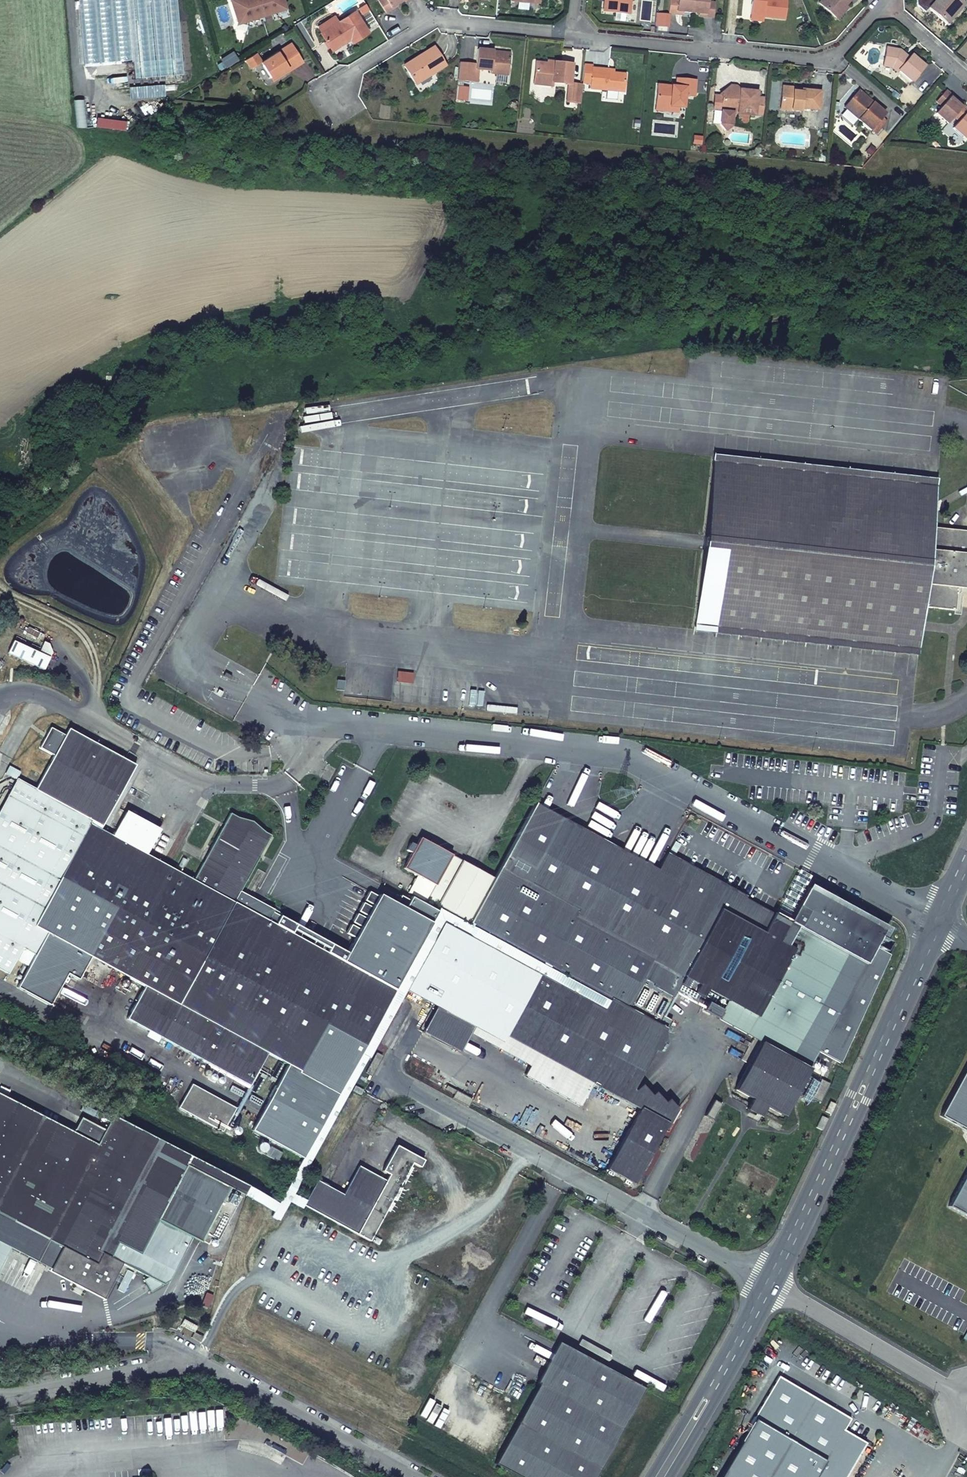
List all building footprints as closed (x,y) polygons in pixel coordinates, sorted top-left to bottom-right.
[(82,63),(131,60),(125,0),(77,0),(82,63)] [(131,60),(132,77),(183,72),(176,0),(125,0),(131,60)] [(237,23),(285,8),(282,0),(230,0),(237,23)] [(390,10),(388,7),(395,3),(401,0),(377,0),(384,13),(390,10)] [(608,3),(605,2),(604,12),(629,15),(631,0),(629,0),(608,0),(608,3)] [(684,12),(700,14),(706,15),(706,17),(715,18),(716,3),(708,2),(709,0),(670,0),(669,13),(677,14),(677,12),(684,12)] [(751,14),(763,16),(763,17),(784,20),(785,0),(752,0),(751,14)] [(820,3),(836,17),(846,5),(850,0),(822,0),(820,3)] [(931,8),(949,23),(966,3),(963,0),(918,0),(919,5),(927,12),(931,8)] [(846,5),(836,17),(839,19),(849,7),(846,5)] [(338,21),(321,32),(332,49),(351,37),(354,41),(368,32),(355,11),(338,21)] [(319,28),(321,32),(338,21),(336,16),(334,16),(319,25),(319,28)] [(262,62),(272,79),(289,68),(290,71),(304,63),(292,44),(262,62)] [(404,66),(415,82),(431,72),(433,74),(446,66),(435,47),(418,57),(421,61),(418,62),(413,61),(404,66)] [(886,47),(883,63),(893,66),(898,71),(911,83),(925,67),(912,55),(909,59),(899,50),(886,47)] [(508,75),(511,54),(493,53),(493,49),(476,48),(475,64),(459,62),(458,80),(479,82),(480,69),(491,70),(490,73),(508,75)] [(247,60),(252,69),(261,63),(259,61),(261,60),(257,54),(247,60)] [(554,84),(569,86),(570,86),(573,65),(556,63),(555,66),(548,65),(536,64),(534,82),(554,84)] [(893,66),(883,63),(882,67),(891,69),(896,74),(898,71),(893,66)] [(584,65),(583,84),(591,85),(590,90),(625,93),(625,75),(614,74),(609,74),(609,69),(592,68),(592,66),(584,65)] [(289,68),(272,79),(274,81),(290,71),(289,68)] [(431,72),(415,82),(416,85),(433,74),(431,72)] [(657,85),(656,104),(678,107),(684,107),(685,96),(694,96),(695,79),(677,78),(677,83),(676,87),(673,87),(657,85)] [(758,92),(740,90),(734,90),(731,85),(720,94),(721,96),(716,96),(714,110),(722,111),(722,112),(721,125),(726,131),(732,126),(733,113),(755,115),(757,98),(758,92)] [(567,105),(581,106),(582,87),(574,87),(573,91),(569,90),(567,105)] [(819,92),(802,90),(802,93),(783,91),(781,110),(800,112),(800,109),(818,110),(819,92)] [(963,105),(961,107),(955,102),(950,97),(951,95),(946,90),(936,101),(942,106),(936,113),(948,124),(954,117),(959,122),(953,128),(964,139),(966,136),(966,109),(963,105)] [(872,105),(874,103),(859,91),(857,93),(872,105)] [(885,113),(874,103),(872,105),(857,93),(845,107),(871,130),(872,129),(882,117),(885,113)] [(764,99),(757,98),(755,115),(763,116),(764,99)] [(882,117),(872,129),(876,132),(886,121),(882,117)] [(872,145),(867,151),(872,154),(876,149),(872,145)] [(713,458),(712,462),(913,484),(913,480),(713,458)] [(919,648),(923,609),(956,612),(958,590),(959,573),(964,573),(964,577),(966,577),(966,533),(932,529),(937,483),(913,480),(913,484),(712,462),(695,626),(895,649),(895,654),(918,656),(919,648)] [(101,573),(104,567),(95,562),(92,568),(101,573)] [(959,573),(958,590),(965,591),(966,577),(964,577),(964,573),(959,573)] [(895,649),(695,626),(694,631),(895,654),(895,649)] [(15,641),(9,652),(45,669),(50,657),(15,641)] [(412,1162),(420,1166),(424,1159),(396,1145),(383,1170),(390,1174),(387,1180),(380,1177),(360,1167),(345,1195),(342,1200),(326,1191),(328,1187),(321,1183),(319,1188),(316,1186),(307,1203),(293,1195),(368,1057),(369,1057),(372,1051),(442,922),(442,923),(443,922),(580,996),(579,998),(591,1004),(602,1010),(609,999),(579,982),(578,985),(454,917),(455,915),(449,911),(448,914),(440,909),(395,991),(268,921),(274,910),(241,891),(271,836),(264,832),(252,822),(238,818),(230,814),(193,880),(146,855),(112,836),(100,830),(135,766),(69,729),(35,790),(91,821),(83,836),(21,802),(0,839),(0,935),(24,948),(34,954),(46,932),(143,986),(126,1019),(249,1086),(267,1054),(300,1072),(326,1025),(365,1046),(280,1202),(113,1114),(105,1130),(97,1144),(83,1137),(0,1093),(0,1241),(52,1268),(54,1273),(100,1297),(105,1296),(130,1248),(141,1253),(158,1219),(167,1202),(178,1198),(175,1187),(186,1165),(236,1191),(276,1211),(273,1217),(279,1220),(289,1201),(303,1209),(304,1207),(371,1241),(412,1162)] [(17,779),(8,795),(21,802),(83,836),(91,821),(35,790),(17,779)] [(21,802),(8,795),(0,810),(0,839),(21,802)] [(559,833),(566,821),(534,804),(528,816),(559,833)] [(127,812),(112,836),(146,855),(161,829),(127,812)] [(470,923),(579,982),(609,999),(637,1014),(643,1004),(653,1009),(660,995),(651,990),(639,983),(647,968),(652,960),(667,968),(685,978),(699,985),(707,990),(720,997),(727,1000),(723,1009),(717,1019),(761,1043),(736,1090),(753,1100),(748,1110),(750,1111),(762,1117),(767,1107),(785,1117),(820,1051),(842,1064),(891,954),(886,952),(892,942),(882,936),(885,930),(808,888),(789,923),(788,923),(786,927),(773,919),(775,915),(745,899),(746,897),(667,853),(657,871),(566,821),(559,833),(528,816),(470,923)] [(427,899),(449,911),(455,915),(470,923),(494,879),(420,838),(416,846),(411,843),(406,851),(412,853),(403,868),(434,885),(427,899)] [(810,877),(801,872),(777,916),(775,915),(773,919),(786,927),(788,923),(789,923),(799,905),(795,903),(810,877)] [(745,899),(775,915),(778,910),(748,894),(746,897),(745,899)] [(422,900),(417,897),(414,902),(419,905),(422,900)] [(420,999),(423,994),(410,987),(411,985),(410,984),(418,969),(442,923),(442,922),(372,1051),(373,1051),(406,991),(420,999)] [(424,992),(558,1065),(591,1004),(579,998),(444,924),(411,985),(410,987),(423,994),(424,992)] [(8,975),(24,948),(0,935),(0,970),(8,975)] [(659,975),(662,976),(667,968),(652,960),(647,968),(659,975)] [(639,983),(651,990),(659,975),(647,968),(639,983)] [(680,986),(685,978),(667,968),(662,976),(680,986)] [(703,997),(707,990),(699,985),(694,993),(703,997)] [(715,1005),(723,1009),(727,1000),(720,997),(715,1005)] [(663,1033),(665,1029),(637,1014),(609,999),(602,1010),(591,1004),(558,1065),(639,1110),(607,1169),(635,1184),(667,1124),(671,1126),(680,1110),(675,1107),(666,1100),(664,1102),(661,1102),(651,1094),(649,1096),(645,1096),(638,1090),(636,1092),(635,1091),(656,1051),(659,1053),(664,1045),(667,1043),(663,1033)] [(376,1054),(366,1073),(371,1076),(382,1057),(376,1054)] [(259,1074),(252,1088),(258,1091),(265,1076),(259,1074)] [(946,1117),(966,1129),(966,1079),(946,1117)] [(823,1080),(815,1099),(823,1103),(833,1084),(823,1080)] [(354,1093),(361,1097),(363,1092),(356,1088),(354,1093)] [(715,1100),(707,1116),(714,1120),(723,1105),(715,1100)] [(836,1105),(831,1102),(827,1112),(832,1115),(836,1105)] [(818,1129),(823,1131),(824,1131),(829,1120),(823,1117),(818,1129)] [(105,1130),(90,1122),(83,1137),(97,1144),(105,1130)] [(167,1202),(158,1219),(201,1241),(202,1241),(208,1244),(212,1237),(218,1239),(240,1197),(234,1194),(236,1191),(186,1165),(175,1187),(178,1198),(167,1202)] [(956,1207),(966,1213),(966,1186),(956,1207)] [(342,1200),(345,1195),(328,1187),(326,1191),(342,1200)] [(643,1390),(560,1345),(495,1464),(519,1476),(596,1476),(643,1390)] [(720,1476),(851,1476),(871,1438),(855,1430),(863,1414),(776,1369),(720,1476)] [(362,1467),(360,1471),(368,1476),(370,1471),(362,1467)]
